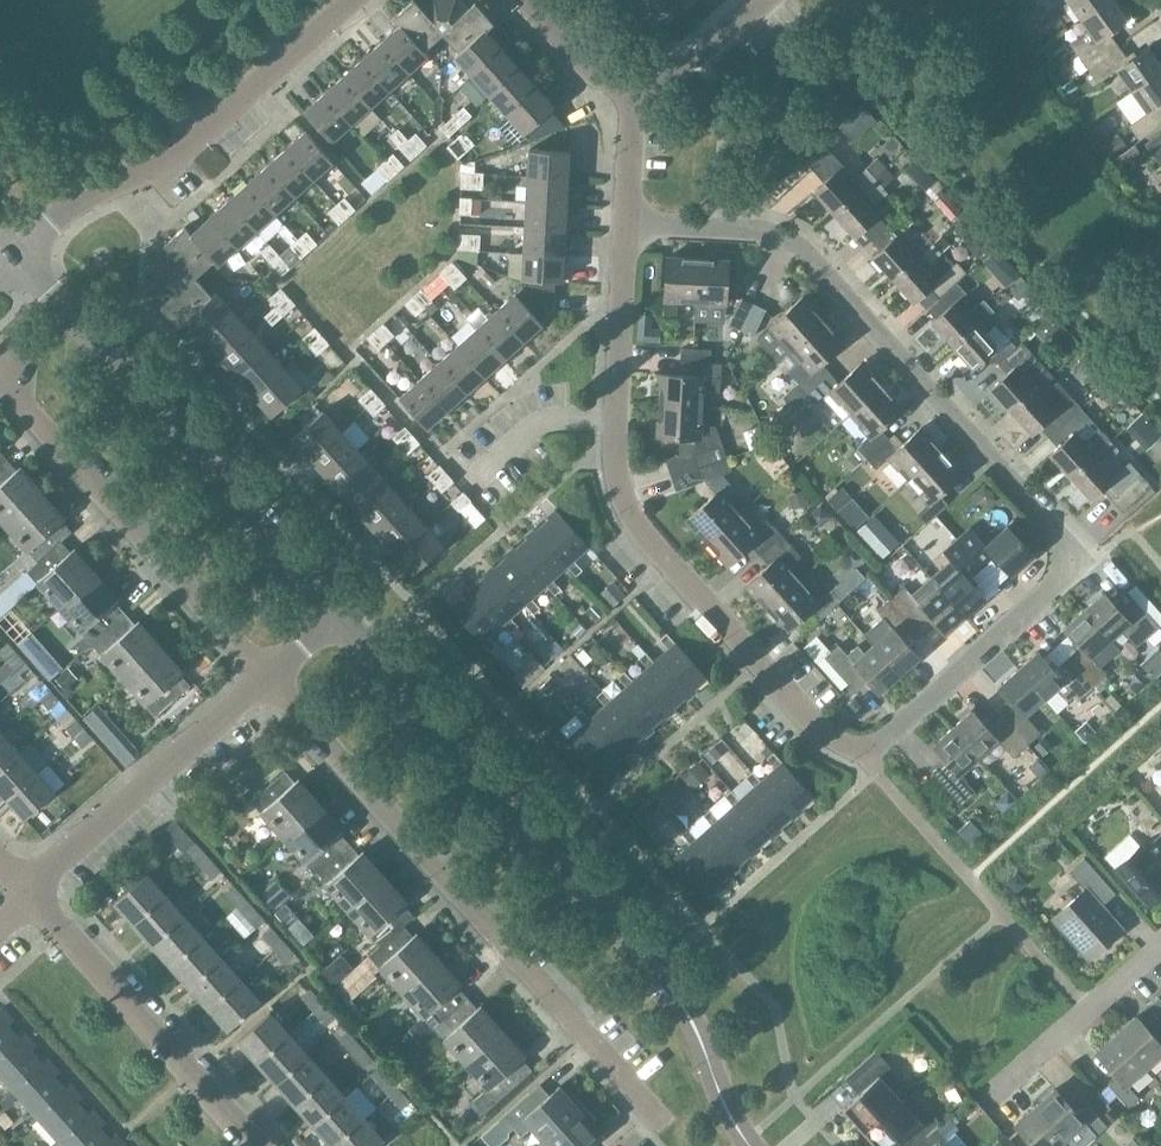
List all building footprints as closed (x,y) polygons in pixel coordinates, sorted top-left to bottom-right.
[(487,31),(494,24),(475,3),(468,10),(459,0),(429,0),(421,7),(414,0),(393,19),(400,26),(424,52),(425,51),(443,35),(459,53),(460,54),(486,30),(487,31)] [(1047,12),(1064,0),(1039,0),(1047,12)] [(1081,19),(1108,0),(1067,0),(1081,19)] [(1088,69),(1119,47),(1112,36),(1119,31),(1116,27),(1129,18),(1116,0),(1108,0),(1081,19),(1087,28),(1069,42),(1088,69)] [(400,26),(382,43),(409,73),(428,55),(425,51),(424,52),(400,26)] [(503,49),(487,31),(486,30),(460,54),(459,53),(455,57),(473,76),(503,49)] [(409,73),(382,43),(363,60),(390,90),(409,73)] [(1088,69),(1098,84),(1117,70),(1132,91),(1160,71),(1160,63),(1149,47),(1136,56),(1134,52),(1127,57),(1119,47),(1088,69)] [(503,49),(473,76),(490,95),(520,68),(503,49)] [(371,107),(390,90),(363,60),(343,77),(371,107)] [(537,87),(520,68),(490,95),(490,96),(481,104),(497,122),(506,114),(507,115),(537,87)] [(1132,91),(1148,112),(1129,126),(1139,141),(1160,126),(1160,71),(1132,91)] [(324,94),(352,124),(371,107),(343,77),(324,94)] [(544,95),(537,87),(507,115),(524,134),(554,107),(544,95)] [(352,124),(324,94),(305,112),(332,142),(352,124)] [(464,108),(453,118),(460,126),(471,116),(464,108)] [(460,126),(453,118),(442,129),(449,136),(460,126)] [(401,149),(408,142),(398,131),(391,137),(401,149)] [(286,149),(314,180),(333,162),(306,132),(286,149)] [(1145,144),(1160,166),(1160,133),(1145,144)] [(456,141),(466,152),(473,145),(463,134),(456,141)] [(416,135),(408,142),(418,153),(426,146),(416,135)] [(448,147),(458,158),(466,152),(456,141),(448,147)] [(418,153),(408,142),(401,149),(411,160),(418,153)] [(834,214),(874,178),(883,170),(885,168),(877,159),(866,169),(848,182),(839,172),(844,167),(827,148),(809,164),(825,182),(814,191),(834,214)] [(267,166),(295,197),(314,180),(286,149),(267,166)] [(528,176),(569,179),(570,152),(529,150),(528,176)] [(385,162),(395,173),(403,166),(393,155),(385,162)] [(395,173),(385,162),(378,169),(388,180),(395,173)] [(248,184),(276,214),(295,197),(267,166),(248,184)] [(472,188),(472,174),(462,173),(461,188),(472,188)] [(472,174),(472,188),(482,189),(483,174),(472,174)] [(527,202),(567,204),(569,179),(528,176),(527,202)] [(874,178),(834,214),(855,236),(878,215),(867,204),(871,200),(875,205),(888,193),(874,178)] [(229,201),(256,231),(276,214),(248,184),(229,201)] [(337,206),(347,217),(355,210),(345,199),(337,206)] [(461,199),(460,214),(470,214),(471,199),(461,199)] [(209,218),(237,248),(256,231),(229,201),(209,218)] [(525,228),(566,230),(567,204),(527,202),(525,228)] [(347,217),(337,206),(329,213),(339,224),(347,217)] [(215,261),(214,262),(218,266),(237,248),(209,218),(192,234),(191,235),(215,261)] [(180,328),(187,321),(186,320),(213,297),(212,296),(196,278),(214,262),(215,261),(191,235),(192,234),(185,227),(164,245),(171,253),(158,264),(157,288),(168,300),(161,307),(180,328)] [(524,253),(565,256),(566,230),(525,228),(524,253)] [(299,240),(309,251),(317,244),(306,233),(299,240)] [(893,280),(933,244),(925,234),(907,248),(897,236),(873,257),(893,280)] [(459,235),(458,250),(469,250),(469,235),(459,235)] [(469,235),(469,250),(479,251),(480,236),(469,235)] [(955,283),(967,273),(957,262),(937,281),(927,269),(942,253),(951,246),(942,236),(933,244),(893,280),(913,301),(926,290),(935,301),(955,283)] [(309,251),(299,240),(291,247),(301,258),(309,251)] [(272,264),(280,257),(270,246),(262,253),(272,264)] [(523,280),(555,281),(563,282),(565,256),(524,253),(522,280),(523,280)] [(272,264),(282,275),(290,268),(280,257),(272,264)] [(240,258),(223,263),(227,278),(245,272),(240,258)] [(677,301),(696,302),(698,260),(667,258),(664,317),(676,318),(677,301)] [(698,260),(696,302),(727,304),(729,261),(698,260)] [(448,280),(459,271),(452,263),(441,273),(448,280)] [(466,278),(459,271),(448,280),(455,288),(466,278)] [(515,294),(496,312),(523,342),(543,325),(536,317),(544,309),(554,309),(555,281),(523,280),(522,289),(516,295),(515,294)] [(277,307),(288,297),(281,290),(270,300),(277,307)] [(414,297),(424,308),(431,301),(421,290),(414,297)] [(204,339),(234,312),(216,292),(212,296),(213,297),(186,320),(187,321),(204,339)] [(288,297),(277,307),(284,315),(295,305),(288,297)] [(416,315),(424,308),(414,297),(406,304),(416,315)] [(791,349),(823,321),(802,297),(771,326),(791,349)] [(726,337),(736,342),(754,304),(742,298),(729,325),(726,337)] [(984,300),(966,313),(955,302),(932,323),(952,345),(986,315),(992,309),(984,300)] [(754,304),(736,342),(748,348),(766,310),(754,304)] [(284,315),(277,307),(265,317),(272,325),(284,315)] [(997,346),(986,334),(1001,319),(992,309),(986,315),(952,345),(973,368),(997,346)] [(221,358),(251,331),(234,312),(204,339),(221,358)] [(523,342),(496,312),(477,329),(504,359),(523,342)] [(808,393),(830,373),(821,364),(844,343),(823,321),(791,349),(802,361),(789,372),(799,383),(785,396),(794,406),(808,393)] [(914,334),(930,351),(943,339),(927,322),(914,334)] [(647,350),(664,350),(663,323),(647,323),(647,350)] [(376,331),(386,342),(393,336),(383,324),(376,331)] [(310,347),(322,336),(315,329),(304,339),(310,347)] [(504,359),(477,329),(458,346),(485,377),(504,359)] [(238,378),(268,350),(251,331),(221,358),(238,378)] [(386,342),(376,331),(368,338),(378,349),(386,342)] [(322,336),(310,347),(317,354),(329,344),(322,336)] [(991,389),(1012,411),(1051,375),(1022,342),(998,363),(1008,374),(991,389)] [(485,377),(458,346),(439,363),(466,394),(485,377)] [(711,364),(711,350),(682,349),(681,363),(692,363),(711,364)] [(268,350),(238,378),(255,397),(285,369),(268,350)] [(466,394),(439,363),(420,380),(447,411),(466,394)] [(661,374),(660,405),(702,408),(703,390),(720,391),(722,364),(711,364),(692,363),(691,376),(661,374)] [(850,415),(882,386),(861,363),(839,383),(830,373),(808,393),(817,403),(830,392),(850,415)] [(285,369),(255,397),(272,416),(303,389),(285,369)] [(1048,437),(1081,408),(1071,397),(1054,412),(1044,401),(1060,384),(1051,375),(1012,411),(1032,433),(1039,427),(1048,437)] [(447,411),(420,380),(400,398),(427,428),(447,411)] [(882,386),(850,415),(871,437),(858,449),(867,459),(889,439),(880,429),(903,409),(882,386)] [(367,408),(378,398),(371,390),(360,400),(367,408)] [(378,398),(367,408),(374,415),(385,405),(378,398)] [(658,436),(697,438),(696,455),(694,455),(699,468),(727,458),(723,446),(716,427),(701,426),(702,408),(660,405),(658,436)] [(1050,454),(1071,477),(1111,441),(1081,408),(1048,437),(1058,448),(1050,454)] [(293,439),(310,458),(341,431),(323,411),(293,439)] [(394,438),(401,446),(412,436),(405,428),(394,438)] [(889,439),(867,459),(876,469),(889,458),(909,480),(941,452),(920,429),(898,449),(889,439)] [(327,477),(358,450),(341,431),(310,458),(327,477)] [(412,436),(401,446),(408,453),(419,443),(412,436)] [(1119,450),(1111,441),(1071,477),(1091,499),(1102,489),(1123,512),(1152,487),(1130,462),(1113,477),(1104,467),(1119,450)] [(358,450),(327,477),(345,496),(375,469),(358,450)] [(941,452),(909,480),(930,503),(917,514),(926,524),(948,505),(939,495),(962,475),(941,452)] [(708,542),(740,514),(728,501),(737,492),(722,475),(731,471),(727,458),(699,468),(703,481),(705,481),(716,494),(688,519),(708,542)] [(44,492),(21,467),(17,470),(7,460),(0,466),(0,521),(5,526),(44,492)] [(428,476),(435,484),(446,474),(440,466),(428,476)] [(362,516),(392,488),(375,469),(345,496),(362,516)] [(446,474),(435,484),(442,492),(453,482),(446,474)] [(392,488),(362,516),(379,535),(409,507),(392,488)] [(61,541),(61,542),(72,532),(62,521),(66,517),(44,492),(5,526),(37,562),(61,541)] [(470,501),(463,493),(452,503),(459,511),(470,501)] [(437,529),(452,549),(487,520),(471,501),(437,529)] [(396,554),(426,526),(409,507),(379,535),(396,554)] [(536,531),(567,566),(576,576),(583,570),(574,560),(589,546),(558,512),(557,511),(548,519),(549,520),(536,531)] [(760,555),(782,535),(773,525),(760,537),(740,514),(708,542),(729,565),(751,545),(760,555)] [(426,526),(396,554),(413,573),(444,546),(426,526)] [(971,528),(957,540),(982,569),(992,560),(998,567),(1001,563),(1012,575),(1034,556),(1008,526),(997,536),(993,532),(983,534),(979,537),(971,528)] [(515,551),(546,585),(555,595),(561,589),(553,579),(567,566),(536,531),(535,530),(527,538),(528,539),(515,551)] [(799,554),(782,535),(760,555),(769,565),(746,585),(767,608),(799,580),(786,566),(799,554)] [(939,587),(966,616),(985,599),(975,587),(979,584),(973,577),(982,569),(957,540),(943,552),(951,561),(932,578),(939,587)] [(37,562),(27,572),(40,586),(59,608),(97,574),(75,549),(71,552),(61,542),(61,541),(37,562)] [(494,570),(525,604),(534,614),(540,608),(531,598),(546,585),(515,551),(514,549),(506,557),(507,558),(494,570)] [(473,589),(504,623),(513,633),(519,627),(510,618),(525,604),(494,570),(493,568),(485,576),(486,577),(473,589)] [(97,574),(59,608),(91,644),(126,614),(116,603),(120,599),(97,574)] [(819,602),(799,580),(767,608),(788,631),(810,611),(819,621),(841,601),(832,591),(819,602)] [(489,637),(504,623),(473,589),(472,587),(463,595),(465,596),(451,608),(482,643),(483,642),(491,652),(498,646),(489,637)] [(891,599),(917,627),(926,619),(932,625),(935,622),(946,634),(966,616),(939,587),(920,604),(904,587),(891,599)] [(624,590),(610,601),(621,615),(635,603),(624,590)] [(1104,592),(1084,610),(1111,640),(1120,631),(1135,649),(1159,627),(1134,599),(1124,608),(1118,601),(1114,604),(1104,592)] [(873,645),(900,675),(920,657),(909,645),(913,642),(907,636),(917,627),(891,599),(877,611),(893,628),(873,645)] [(1068,658),(1093,686),(1107,674),(1091,657),(1111,640),(1084,610),(1064,628),(1075,640),(1071,643),(1077,649),(1068,658)] [(124,680),(162,646),(139,621),(135,624),(126,614),(91,644),(124,680)] [(654,663),(686,697),(687,699),(695,691),(694,690),(707,678),(676,643),(676,644),(667,634),(661,639),(669,649),(654,663)] [(768,656),(786,673),(804,653),(786,637),(768,656)] [(8,643),(0,650),(0,653),(7,661),(17,653),(8,643)] [(880,692),(900,675),(873,645),(854,662),(839,645),(825,657),(850,686),(860,677),(866,684),(869,681),(880,692)] [(162,646),(124,680),(156,716),(190,686),(181,675),(185,671),(162,646)] [(1018,669),(1045,699),(1064,681),(1080,699),(1093,686),(1068,658),(1058,666),(1052,660),(1049,663),(1038,651),(1018,669)] [(17,653),(7,661),(16,671),(25,662),(17,653)] [(686,697),(654,663),(646,653),(639,659),(648,668),(633,682),(664,716),(665,718),(674,710),(673,709),(686,697)] [(1045,699),(1018,669),(999,687),(1009,698),(1006,702),(1011,708),(1002,717),(1027,745),(1041,733),(1026,716),(1045,699)] [(664,716),(633,682),(625,672),(618,678),(627,687),(612,701),(643,735),(644,737),(653,729),(652,728),(664,716)] [(41,699),(51,691),(42,681),(33,690),(41,699)] [(51,691),(41,699),(50,709),(59,701),(51,691)] [(643,735),(612,701),(603,691),(597,697),(606,706),(591,720),(622,754),(623,756),(631,748),(630,747),(643,735)] [(569,739),(572,743),(600,774),(601,773),(602,775),(610,767),(609,766),(622,754),(591,720),(582,710),(576,716),(584,725),(569,739)] [(972,710),(953,728),(979,758),(989,748),(994,753),(1003,746),(1014,758),(1027,745),(1002,717),(992,725),(987,719),(983,722),(972,710)] [(67,728),(75,737),(85,729),(76,720),(67,728)] [(979,758),(953,728),(933,746),(943,758),(940,761),(946,767),(936,776),(962,805),(975,792),(960,775),(979,758)] [(85,729),(75,737),(84,747),(93,739),(85,729)] [(0,737),(0,772),(20,753),(3,734),(0,737)] [(38,772),(20,753),(0,772),(0,790),(8,799),(38,772)] [(801,809),(814,797),(783,762),(783,763),(774,753),(767,759),(776,768),(761,782),(792,816),(793,818),(802,810),(801,809)] [(284,838),(322,804),(299,779),(295,782),(285,771),(251,802),(284,838)] [(55,792),(38,772),(8,799),(26,819),(55,792)] [(792,816),(761,782),(753,772),(746,778),(755,787),(740,801),(771,836),(772,837),(781,829),(779,828),(792,816)] [(719,820),(750,855),(751,856),(759,848),(758,847),(771,836),(740,801),(731,791),(725,797),(734,806),(719,820)] [(322,804),(284,838),(316,874),(350,844),(340,833),(344,829),(322,804)] [(750,855),(719,820),(710,810),(704,816),(713,825),(698,839),(729,874),(730,875),(738,867),(737,866),(750,855)] [(729,874),(698,839),(689,829),(683,835),(691,845),(676,859),(707,893),(708,893),(709,894),(717,886),(716,885),(729,874)] [(1149,906),(1160,895),(1160,836),(1144,851),(1141,847),(1116,869),(1149,906)] [(200,865),(209,857),(197,844),(188,851),(200,865)] [(348,910),(386,877),(363,851),(360,855),(350,844),(316,874),(348,910)] [(209,857),(200,865),(213,879),(221,871),(209,857)] [(1090,959),(1123,929),(1102,906),(1116,893),(1084,858),(1069,871),(1085,890),(1053,918),(1090,959)] [(134,923),(166,895),(146,873),(115,901),(134,923)] [(404,926),(415,916),(405,905),(409,902),(386,877),(348,910),(380,946),(380,947),(404,926)] [(189,900),(208,892),(203,881),(185,888),(189,900)] [(225,893),(238,907),(246,899),(234,885),(225,893)] [(213,921),(232,902),(224,894),(205,912),(213,921)] [(153,944),(184,916),(166,895),(134,923),(153,944)] [(246,899),(238,907),(250,921),(259,913),(246,899)] [(172,965),(203,937),(184,916),(153,944),(172,965)] [(378,965),(402,992),(440,958),(417,933),(414,937),(404,926),(380,947),(380,946),(335,986),(347,999),(373,975),(370,972),(378,965)] [(284,941),(271,927),(262,935),(275,949),(284,941)] [(191,987),(222,958),(203,937),(172,965),(191,987)] [(284,941),(275,949),(288,963),(297,956),(284,941)] [(222,958),(191,987),(210,1008),(241,980),(222,958)] [(401,1045),(407,1052),(468,998),(458,987),(462,984),(440,958),(402,992),(428,1022),(401,1045)] [(241,980),(210,1008),(229,1029),(260,1001),(241,980)] [(323,1003),(311,989),(302,997),(314,1011),(323,1003)] [(468,998),(407,1052),(413,1059),(440,1035),(466,1064),(504,1031),(482,1005),(478,1009),(468,998)] [(323,1003),(314,1011),(327,1025),(336,1017),(323,1003)] [(20,1038),(5,1021),(10,1016),(3,1008),(0,1010),(0,1057),(20,1038)] [(258,1062),(290,1034),(270,1012),(239,1040),(258,1062)] [(1145,1066),(1160,1052),(1160,1038),(1158,1041),(1137,1017),(1117,1035),(1145,1066)] [(339,1039),(352,1053),(361,1045),(348,1031),(339,1039)] [(504,1031),(466,1064),(488,1089),(474,1101),(485,1113),(533,1070),(523,1059),(527,1056),(504,1031)] [(26,1033),(20,1038),(0,1057),(0,1076),(13,1090),(43,1064),(28,1046),(33,1041),(26,1033)] [(277,1083),(308,1055),(290,1034),(258,1062),(277,1083)] [(1145,1066),(1117,1035),(1098,1052),(1119,1076),(1108,1085),(1128,1108),(1139,1098),(1126,1083),(1145,1066)] [(361,1045),(352,1053),(365,1068),(373,1060),(361,1045)] [(843,1108),(864,1132),(900,1100),(887,1085),(897,1075),(876,1051),(850,1075),(863,1090),(843,1108)] [(296,1104),(327,1076),(308,1055),(277,1083),(296,1104)] [(66,1089),(65,1089),(50,1072),(56,1067),(48,1059),(43,1064),(13,1090),(36,1116),(66,1089)] [(377,1081),(390,1096),(398,1088),(386,1073),(377,1081)] [(314,1125),(346,1097),(327,1076),(296,1104),(314,1125)] [(36,1116),(59,1142),(89,1115),(88,1114),(73,1097),(79,1092),(71,1084),(65,1089),(66,1089),(36,1116)] [(585,1107),(574,1094),(570,1098),(560,1087),(540,1104),(530,1093),(481,1137),(489,1145),(499,1145),(509,1137),(510,1132),(514,1128),(521,1137),(532,1127),(546,1142),(585,1107)] [(398,1088),(390,1096),(402,1110),(411,1102),(398,1088)] [(1071,1145),(1085,1145),(1107,1127),(1087,1104),(1077,1113),(1056,1090),(1036,1107),(1071,1145)] [(364,1096),(355,1106),(377,1125),(386,1116),(364,1096)] [(364,1118),(346,1097),(314,1125),(333,1145),(364,1118)] [(937,1129),(942,1125),(932,1114),(921,1123),(900,1100),(864,1132),(877,1145),(896,1145),(906,1138),(913,1145),(917,1145),(937,1128),(937,1129)] [(546,1142),(549,1145),(589,1145),(602,1134),(592,1123),(596,1120),(585,1107),(546,1142)] [(1036,1107),(1016,1125),(1035,1145),(1071,1145),(1036,1107)] [(59,1142),(63,1145),(105,1145),(111,1140),(96,1123),(101,1118),(94,1109),(88,1114),(89,1115),(59,1142)] [(955,1145),(956,1145),(993,1124),(984,1109),(946,1132),(955,1145)] [(17,1110),(1,1120),(10,1134),(26,1124),(17,1110)] [(384,1141),(364,1118),(333,1145),(378,1145),(384,1141)] [(941,1145),(947,1139),(937,1129),(937,1128),(917,1145),(942,1145),(941,1145)] [(124,1143),(117,1135),(111,1140),(105,1145),(121,1145),(124,1143)]
